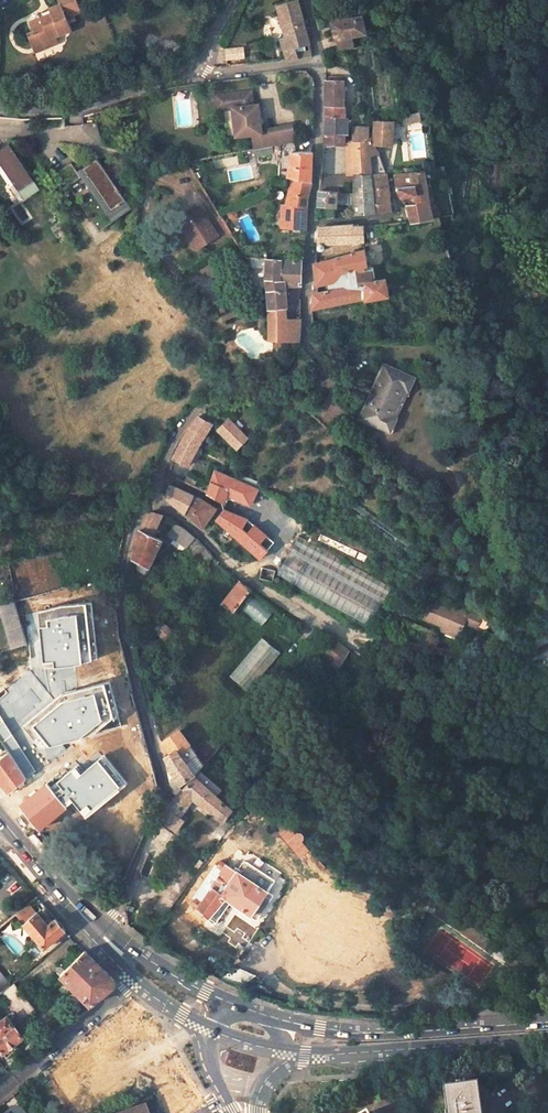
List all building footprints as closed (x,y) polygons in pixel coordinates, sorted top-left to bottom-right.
[(75,0),(57,0),(58,4),(48,8),(50,13),(38,18),(27,22),(31,31),(24,34),(30,49),(43,43),(44,48),(57,43),(54,36),(70,30),(65,17),(79,12),(75,0)] [(295,0),(294,0),(274,6),(284,38),(278,39),(285,60),(310,57),(309,51),(295,53),(293,48),(307,45),(306,36),(305,32),(295,0)] [(313,14),(330,11),(333,11),(331,0),(310,0),(313,14)] [(50,13),(48,8),(35,13),(38,18),(50,13)] [(353,8),(344,9),(346,18),(354,17),(353,8)] [(330,23),(332,41),(334,40),(336,52),(349,49),(348,39),(363,36),(361,19),(346,21),(346,18),(344,9),(333,11),(330,11),(332,23),(330,23)] [(31,53),(44,48),(43,43),(30,49),(31,53)] [(240,47),(223,49),(224,59),(241,57),(240,47)] [(343,110),(343,80),(326,80),(325,131),(323,148),(331,147),(341,148),(343,146),(344,121),(343,110)] [(289,142),(294,141),(291,124),(261,130),(256,104),(251,105),(248,92),(223,97),(226,111),(230,110),(236,139),(254,135),(255,142),(262,141),(263,148),(276,145),(289,142)] [(226,111),(223,97),(211,99),(214,113),(226,111)] [(419,113),(402,115),(403,123),(420,121),(419,113)] [(365,147),(343,149),(348,178),(369,176),(371,176),(369,157),(379,154),(373,146),(391,145),(392,121),(372,121),(372,140),(365,147)] [(364,128),(352,127),(352,142),(363,143),(366,139),(364,128)] [(276,145),(278,152),(291,152),(289,142),(276,145)] [(0,148),(0,168),(16,192),(31,181),(7,143),(0,148)] [(252,150),(254,158),(273,153),(271,146),(257,149),(252,150)] [(310,152),(291,152),(288,177),(290,177),(310,183),(311,152),(310,152)] [(96,159),(81,169),(110,211),(125,201),(96,159)] [(71,163),(58,172),(68,186),(82,178),(82,177),(78,172),(71,163)] [(12,195),(16,192),(0,168),(0,177),(12,195)] [(81,169),(78,172),(82,177),(82,178),(107,214),(110,211),(81,169)] [(401,198),(415,196),(416,206),(429,205),(423,170),(423,169),(410,172),(413,185),(396,189),(401,198)] [(410,172),(393,173),(393,175),(396,188),(413,185),(410,172)] [(386,176),(386,174),(371,176),(369,176),(374,214),(390,212),(386,176)] [(353,205),(354,215),(374,214),(369,176),(348,178),(352,196),(353,205)] [(289,205),(281,204),(280,215),(306,215),(306,200),(310,183),(290,177),(289,182),(293,185),(289,205)] [(318,208),(335,209),(336,203),(342,203),(343,202),(350,203),(351,195),(319,190),(318,208)] [(432,219),(429,205),(416,206),(411,207),(406,207),(410,223),(411,225),(432,220),(432,219)] [(180,224),(196,248),(216,236),(200,211),(180,224)] [(280,215),(280,229),(305,230),(306,215),(280,215)] [(443,232),(457,228),(454,216),(453,215),(439,218),(443,232)] [(353,246),(363,243),(363,227),(353,228),(353,226),(319,229),(316,253),(321,252),(324,249),(324,245),(352,245),(353,246)] [(365,301),(389,297),(386,279),(375,281),(373,269),(372,268),(370,267),(369,267),(367,267),(365,251),(336,258),(337,261),(315,265),(313,265),(316,286),(320,286),(320,289),(323,288),(322,285),(327,284),(329,292),(312,295),(312,310),(364,299),(365,301)] [(251,267),(266,267),(266,259),(248,258),(248,264),(251,267)] [(268,309),(268,340),(278,340),(299,341),(299,320),(286,320),(286,308),(287,308),(286,286),(301,287),(301,261),(266,259),(266,267),(265,279),(268,309)] [(413,380),(384,366),(359,419),(388,433),(394,421),(390,419),(404,390),(408,392),(413,380)] [(289,398),(283,404),(289,410),(295,403),(289,398)] [(200,443),(211,425),(197,418),(188,429),(172,459),(187,466),(200,443)] [(229,419),(218,430),(236,449),(247,439),(229,419)] [(225,494),(250,505),(258,488),(260,483),(242,477),(241,480),(241,482),(215,471),(206,493),(206,495),(221,503),(225,494)] [(192,496),(173,487),(170,491),(166,499),(183,512),(192,496)] [(268,499),(284,507),(287,500),(259,488),(258,492),(270,495),(268,499)] [(213,508),(193,496),(183,512),(190,515),(189,517),(202,527),(215,510),(213,509),(213,508)] [(259,559),(272,543),(244,518),(222,511),(215,520),(216,522),(256,557),(259,559)] [(147,568),(161,540),(151,534),(161,514),(149,513),(138,533),(132,561),(147,568)] [(186,531),(174,523),(167,533),(185,547),(193,537),(186,531)] [(370,551),(318,527),(311,542),(363,566),(370,551)] [(192,557),(201,545),(194,538),(184,551),(192,557)] [(291,554),(385,605),(395,589),(300,538),(291,554)] [(291,554),(278,577),(371,629),(385,605),(291,554)] [(276,572),(258,568),(259,569),(257,578),(260,580),(274,583),(276,572)] [(249,590),(239,582),(221,604),(233,611),(249,590)] [(472,612),(433,596),(425,617),(444,624),(448,626),(446,630),(462,636),(472,612)] [(251,599),(243,613),(264,625),(272,611),(251,599)] [(11,649),(27,644),(14,601),(0,605),(0,612),(11,649)] [(163,628),(155,635),(162,643),(170,634),(163,628)] [(249,692),(281,653),(263,638),(231,676),(249,692)] [(329,668),(338,655),(327,646),(320,655),(329,668)] [(124,662),(92,671),(100,701),(131,691),(124,662)] [(89,705),(92,716),(135,704),(131,691),(100,701),(88,704),(89,705)] [(8,706),(0,693),(0,712),(8,706)] [(76,786),(85,815),(122,804),(118,788),(116,789),(115,785),(111,786),(108,777),(112,775),(109,764),(105,765),(92,716),(89,705),(57,714),(76,786)] [(42,725),(41,722),(27,725),(26,723),(0,730),(0,738),(29,731),(28,729),(42,725)] [(175,749),(195,775),(204,764),(180,732),(163,742),(170,753),(175,749)] [(195,775),(175,749),(170,753),(164,757),(171,775),(181,788),(195,775)] [(8,753),(0,759),(0,782),(9,793),(26,780),(8,753)] [(149,757),(113,767),(116,781),(124,778),(125,780),(147,774),(152,792),(157,790),(149,757)] [(175,831),(182,821),(178,817),(191,799),(220,821),(229,809),(193,777),(182,789),(165,805),(163,810),(164,811),(160,821),(175,831)] [(27,796),(19,801),(33,820),(40,815),(27,796)] [(266,891),(220,860),(216,866),(221,869),(200,901),(195,899),(192,904),(197,907),(196,908),(208,918),(225,897),(250,915),(266,891)] [(24,923),(23,924),(44,947),(65,930),(55,918),(48,924),(38,911),(37,912),(29,902),(15,914),(24,923)] [(84,950),(60,974),(90,1005),(113,986),(114,979),(84,950)] [(0,973),(0,992),(9,984),(0,973)] [(18,994),(9,984),(0,992),(0,995),(7,1003),(20,1020),(20,1019),(32,1010),(18,994)] [(133,998),(94,1029),(105,1042),(107,1045),(118,1037),(116,1035),(147,1010),(133,998)] [(0,1020),(0,1051),(2,1053),(22,1036),(5,1015),(0,1020)] [(80,1052),(91,1044),(85,1036),(74,1045),(80,1052)] [(185,1094),(193,1111),(205,1101),(197,1086),(185,1094)] [(444,1092),(447,1112),(481,1112),(477,1087),(444,1092)] [(117,1111),(117,1112),(148,1112),(143,1100),(117,1111)]
